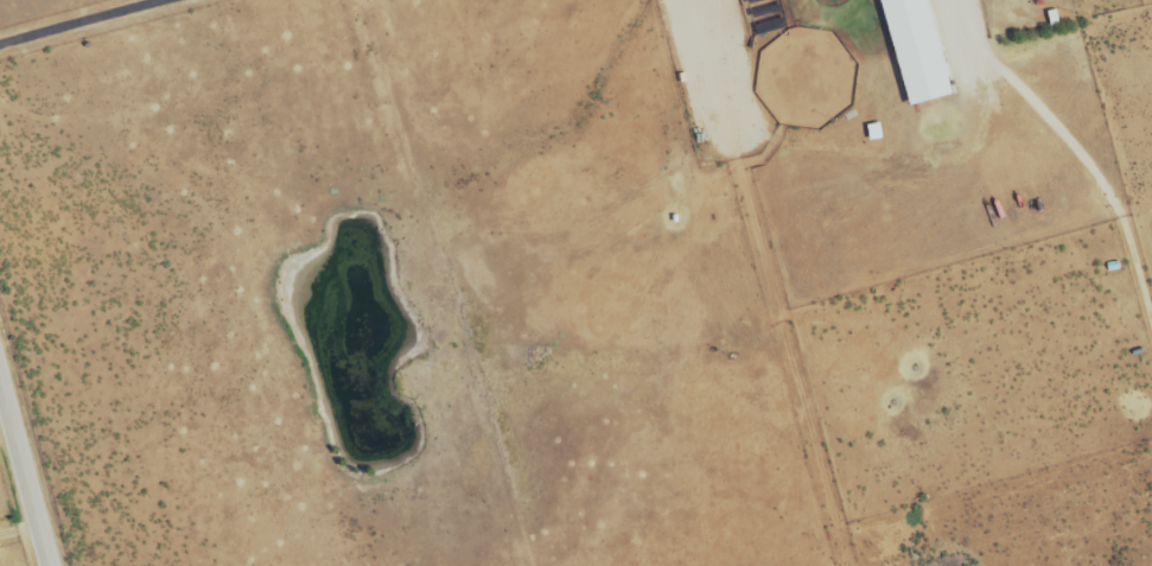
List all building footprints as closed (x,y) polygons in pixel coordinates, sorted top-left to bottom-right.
[(908,107),(948,98),(925,0),(883,0),(908,107)]
